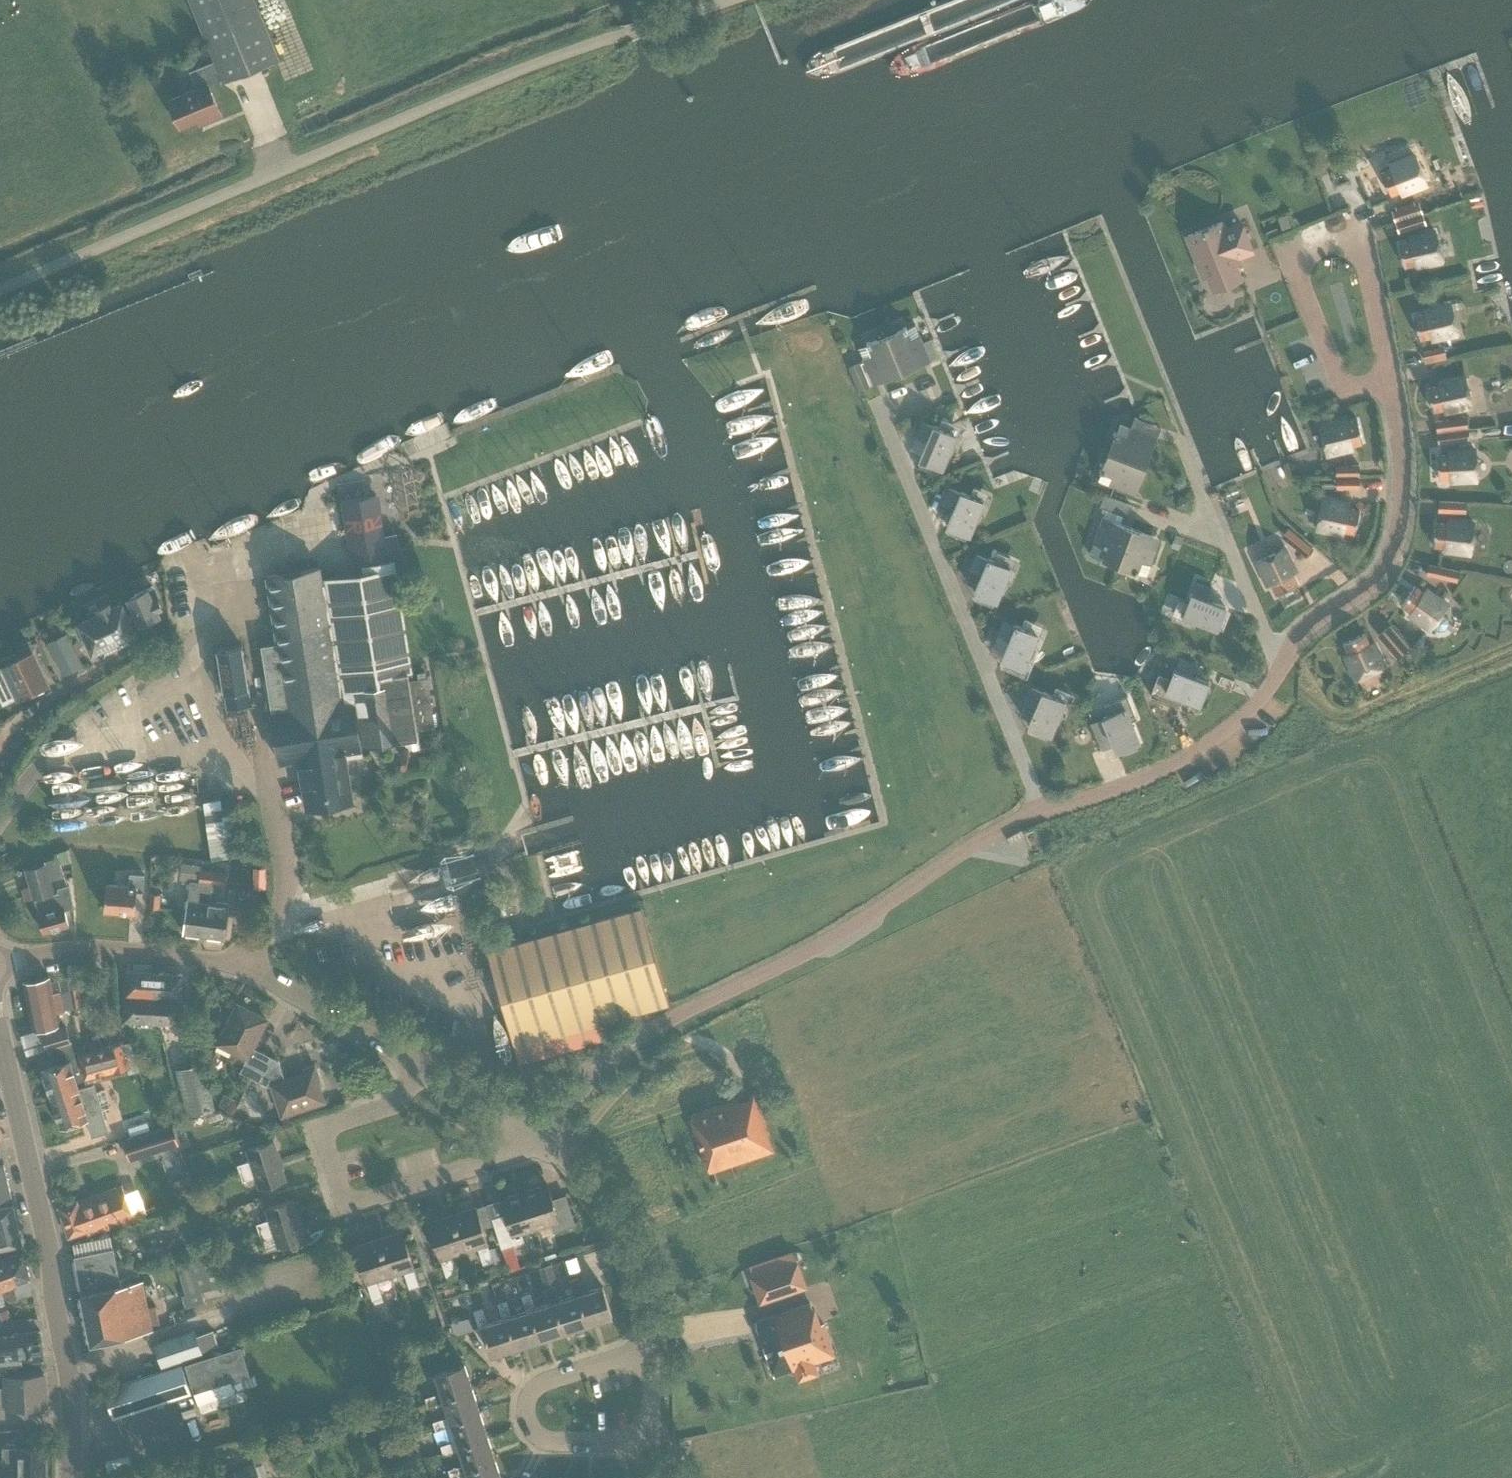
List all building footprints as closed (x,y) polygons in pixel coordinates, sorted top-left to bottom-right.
[(180,129),(205,118),(207,123),(222,117),(209,85),(222,80),(223,82),(279,59),(254,0),(189,0),(215,62),(190,72),(197,89),(168,100),(180,129)] [(1392,169),(1381,174),(1389,195),(1409,187),(1411,191),(1426,185),(1415,156),(1391,166),(1392,169)] [(1409,217),(1406,207),(1393,211),(1396,220),(1409,217)] [(1287,215),(1278,218),(1281,226),(1282,229),(1291,226),(1287,215)] [(1400,232),(1412,228),(1409,219),(1397,223),(1400,232)] [(1253,251),(1242,224),(1225,231),(1222,222),(1188,236),(1205,276),(1208,275),(1214,290),(1240,279),(1234,265),(1238,263),(1236,258),(1253,251)] [(1419,239),(1399,244),(1404,267),(1416,264),(1417,268),(1442,262),(1435,232),(1419,235),(1419,239)] [(1259,251),(1239,262),(1247,278),(1267,267),(1259,251)] [(1426,314),(1414,317),(1420,339),(1440,335),(1441,339),(1458,335),(1451,304),(1425,310),(1426,314)] [(899,318),(882,325),(887,336),(902,373),(922,365),(920,361),(922,357),(926,355),(929,362),(937,359),(930,340),(923,343),(920,336),(919,336),(915,325),(907,329),(907,328),(906,326),(903,328),(899,318)] [(867,345),(859,348),(863,359),(871,378),(877,375),(880,377),(882,381),(902,373),(887,336),(867,344),(867,345)] [(1438,360),(1436,350),(1424,353),(1426,362),(1438,360)] [(870,385),(860,362),(848,367),(858,390),(870,385)] [(1471,407),(1465,377),(1439,382),(1440,386),(1428,389),(1433,411),(1454,407),(1454,411),(1471,407)] [(1109,452),(1146,466),(1157,437),(1137,430),(1141,420),(1135,417),(1131,428),(1121,424),(1120,424),(1116,433),(1115,432),(1113,435),(1115,435),(1109,452)] [(923,422),(917,436),(928,441),(920,460),(942,469),(951,447),(956,435),(945,430),(949,421),(943,418),(939,428),(934,426),(934,427),(923,422)] [(1346,423),(1345,419),(1320,426),(1327,456),(1344,452),(1343,448),(1363,443),(1358,420),(1346,423)] [(1450,430),(1448,420),(1435,422),(1437,432),(1450,430)] [(1452,442),(1450,432),(1437,434),(1439,444),(1452,442)] [(1458,455),(1437,456),(1438,479),(1450,478),(1450,482),(1476,481),(1475,450),(1458,451),(1458,455)] [(1135,495),(1146,466),(1109,452),(1102,470),(1100,469),(1099,472),(1101,473),(1098,481),(1099,482),(1099,481),(1135,495)] [(1270,492),(1288,483),(1276,462),(1259,471),(1270,492)] [(1359,476),(1359,466),(1346,466),(1346,476),(1359,476)] [(1359,488),(1359,478),(1346,478),(1346,488),(1359,488)] [(950,489),(944,503),(955,508),(947,526),(969,535),(983,502),(961,492),(961,494),(950,489)] [(1126,517),(1131,505),(1104,495),(1100,507),(1126,517)] [(1191,499),(1179,495),(1176,507),(1187,511),(1191,499)] [(280,763),(298,760),(346,753),(347,759),(362,756),(361,751),(354,702),(357,701),(364,746),(417,738),(415,731),(435,728),(427,679),(409,681),(408,672),(412,672),(394,560),(387,561),(380,518),(376,496),(344,501),(352,549),(370,545),(373,563),(363,565),(364,572),(323,580),(321,569),(267,577),(277,644),(263,646),(280,763)] [(1339,506),(1340,503),(1323,499),(1317,530),(1342,535),(1343,531),(1355,533),(1359,511),(1339,506)] [(1452,502),(1439,501),(1439,511),(1451,512),(1452,502)] [(1118,565),(1132,529),(1103,518),(1090,553),(1089,553),(1089,554),(1098,557),(1097,559),(1100,560),(1101,559),(1118,565)] [(1457,526),(1436,523),(1433,546),(1445,547),(1444,551),(1470,555),(1474,524),(1457,522),(1457,526)] [(1314,548),(1287,527),(1281,535),(1307,556),(1314,548)] [(1160,539),(1132,529),(1118,565),(1135,572),(1134,574),(1137,575),(1138,573),(1147,576),(1147,575),(1160,539)] [(1175,536),(1171,547),(1179,550),(1183,539),(1175,536)] [(1284,549),(1256,562),(1268,586),(1271,584),(1277,595),(1297,584),(1288,566),(1292,564),(1284,549)] [(996,602),(1010,568),(989,559),(988,560),(977,556),(971,570),(982,574),(974,593),(996,602)] [(1439,567),(1427,564),(1425,574),(1437,577),(1439,567)] [(1211,589),(1197,583),(1193,594),(1192,594),(1183,616),(1217,629),(1226,607),(1207,600),(1211,589)] [(1416,585),(1401,606),(1410,612),(1408,615),(1431,631),(1434,627),(1439,631),(1444,630),(1449,623),(1448,618),(1443,614),(1449,605),(1434,595),(1433,597),(1424,591),(1416,585)] [(132,606),(126,609),(123,604),(111,609),(112,612),(103,616),(101,611),(90,616),(91,618),(80,623),(80,625),(75,627),(81,638),(85,636),(93,652),(136,633),(130,619),(137,616),(140,623),(160,615),(157,609),(162,606),(153,587),(148,590),(148,589),(129,598),(132,606)] [(1010,640),(1002,659),(1023,668),(1038,635),(1016,625),(1016,626),(1005,622),(999,636),(1010,640)] [(1390,625),(1378,635),(1397,658),(1409,648),(1390,625)] [(72,643),(67,633),(46,643),(57,666),(78,655),(77,654),(82,652),(77,641),(72,643)] [(1373,653),(1364,634),(1343,643),(1348,654),(1345,656),(1356,680),(1384,667),(1377,651),(1373,653)] [(48,683),(35,657),(44,652),(38,639),(2,657),(5,665),(0,667),(0,696),(3,702),(18,695),(19,697),(48,683)] [(228,710),(251,706),(242,647),(219,651),(228,710)] [(1177,702),(1179,696),(1200,705),(1209,683),(1190,675),(1194,664),(1180,659),(1176,670),(1174,670),(1171,678),(1161,674),(1154,694),(1177,702)] [(56,683),(68,677),(64,668),(52,674),(56,683)] [(1050,735),(1065,701),(1043,692),(1043,693),(1031,689),(1026,703),(1037,707),(1029,726),(1050,735)] [(1137,719),(1127,696),(1104,706),(1108,715),(1103,717),(1104,719),(1093,723),(1103,749),(1114,745),(1117,751),(1139,742),(1130,721),(1137,719)] [(405,739),(405,740),(406,747),(408,747),(408,752),(421,750),(419,737),(417,738),(405,739)] [(400,759),(409,758),(408,752),(408,747),(406,747),(399,748),(400,759)] [(353,801),(347,759),(346,753),(298,760),(305,808),(353,801)] [(204,811),(212,860),(240,855),(232,806),(204,811)] [(64,876),(58,856),(44,860),(45,863),(24,869),(33,899),(55,893),(51,879),(64,876)] [(183,862),(182,862),(180,880),(191,881),(199,882),(200,870),(201,864),(183,862)] [(184,933),(205,936),(210,902),(213,872),(200,870),(199,882),(191,881),(184,933)] [(225,873),(213,872),(210,902),(205,936),(225,938),(229,904),(216,902),(217,894),(223,895),(225,873)] [(143,892),(144,875),(131,874),(129,886),(107,885),(105,911),(135,914),(137,892),(143,892)] [(64,910),(74,908),(69,886),(58,888),(59,893),(36,899),(39,913),(38,913),(43,933),(68,927),(64,910)] [(158,910),(160,896),(149,895),(148,909),(158,910)] [(642,907),(487,951),(519,1064),(605,1039),(600,1023),(669,1004),(642,907)] [(138,935),(161,936),(162,916),(139,915),(138,935)] [(457,924),(456,938),(469,938),(469,925),(457,924)] [(152,1023),(153,998),(154,973),(126,972),(124,1022),(152,1023)] [(182,974),(154,973),(153,998),(181,999),(182,974)] [(57,1012),(63,1011),(60,992),(52,994),(49,977),(25,982),(34,1030),(59,1025),(57,1012)] [(82,1007),(79,987),(68,989),(71,1009),(82,1007)] [(181,999),(153,998),(152,1023),(180,1024),(181,999)] [(240,1073),(251,1078),(264,1053),(253,1048),(267,1020),(238,1006),(218,1044),(247,1059),(240,1073)] [(79,1089),(77,1081),(83,1079),(79,1068),(68,1028),(43,1035),(48,1050),(53,1049),(58,1065),(43,1069),(53,1101),(80,1093),(79,1089)] [(22,1055),(41,1051),(36,1031),(17,1035),(22,1055)] [(80,1054),(81,1061),(86,1079),(87,1083),(102,1079),(101,1075),(131,1067),(124,1042),(80,1054)] [(264,1053),(251,1078),(268,1087),(272,1086),(282,1116),(323,1102),(317,1084),(321,1082),(315,1066),(303,1070),(304,1074),(286,1080),(279,1061),(264,1053)] [(215,1108),(203,1061),(175,1069),(187,1115),(215,1108)] [(80,1093),(53,1101),(60,1127),(88,1119),(93,1136),(109,1131),(95,1085),(79,1089),(80,1093)] [(236,1100),(224,1094),(218,1105),(231,1111),(236,1100)] [(773,1151),(754,1094),(689,1116),(709,1172),(773,1151)] [(128,1135),(154,1126),(149,1110),(151,1109),(147,1099),(142,1101),(145,1111),(122,1118),(128,1135)] [(179,1144),(172,1124),(123,1141),(129,1160),(179,1144)] [(240,1174),(280,1161),(273,1141),(246,1150),(250,1162),(237,1166),(240,1174)] [(280,1161),(240,1174),(242,1182),(255,1178),(259,1190),(286,1181),(280,1161)] [(11,1195),(3,1164),(0,1165),(0,1197),(11,1195)] [(196,1193),(191,1176),(172,1182),(178,1199),(196,1193)] [(524,1192),(536,1228),(549,1224),(552,1233),(575,1225),(568,1204),(554,1208),(547,1185),(524,1192)] [(87,1236),(134,1219),(123,1187),(78,1203),(78,1201),(59,1208),(70,1238),(85,1232),(87,1236)] [(522,1233),(536,1228),(524,1192),(501,1199),(509,1222),(494,1227),(501,1249),(525,1241),(522,1233)] [(259,1233),(299,1220),(292,1200),(265,1209),(269,1221),(256,1225),(259,1233)] [(22,1247),(12,1206),(0,1209),(0,1252),(22,1247)] [(474,1211),(453,1217),(464,1251),(478,1247),(484,1265),(493,1262),(487,1244),(488,1243),(477,1208),(474,1209),(474,1211)] [(451,1256),(464,1251),(453,1217),(433,1223),(431,1222),(429,1223),(440,1258),(441,1258),(442,1261),(433,1264),(438,1279),(456,1273),(451,1256)] [(305,1240),(299,1220),(259,1233),(261,1241),(274,1237),(278,1249),(279,1248),(282,1255),(277,1256),(280,1265),(297,1260),(292,1244),(305,1240)] [(400,1234),(379,1241),(390,1275),(403,1271),(409,1289),(419,1285),(401,1231),(399,1232),(400,1234)] [(572,1247),(578,1270),(605,1263),(599,1240),(572,1247)] [(390,1275),(379,1241),(358,1248),(357,1246),(355,1246),(373,1301),(382,1298),(376,1279),(390,1275)] [(501,1260),(497,1246),(489,1249),(493,1262),(501,1260)] [(557,1256),(554,1247),(543,1251),(546,1259),(557,1256)] [(91,1344),(152,1332),(142,1281),(120,1285),(113,1250),(76,1258),(83,1293),(81,1293),(91,1344)] [(0,1261),(0,1292),(7,1290),(13,1302),(32,1293),(23,1253),(0,1261)] [(797,1264),(753,1278),(761,1301),(804,1286),(797,1264)] [(427,1283),(422,1265),(415,1267),(420,1285),(427,1283)] [(578,1295),(575,1296),(559,1301),(554,1285),(558,1284),(552,1265),(539,1269),(546,1288),(551,1304),(554,1302),(564,1332),(588,1324),(578,1295)] [(578,1295),(588,1324),(612,1316),(603,1287),(583,1293),(578,1277),(570,1280),(575,1296),(578,1295)] [(522,1296),(527,1311),(530,1310),(540,1340),(564,1332),(554,1302),(551,1304),(535,1308),(530,1293),(522,1296)] [(506,1318),(516,1347),(540,1340),(530,1310),(527,1311),(511,1316),(506,1301),(498,1303),(503,1319),(506,1318)] [(818,1326),(810,1303),(755,1322),(774,1376),(795,1369),(799,1381),(818,1374),(814,1363),(834,1356),(824,1324),(818,1326)] [(2,1321),(11,1317),(7,1304),(4,1305),(0,1306),(0,1316),(2,1321)] [(491,1355),(516,1347),(506,1318),(503,1319),(487,1324),(482,1308),(474,1311),(479,1327),(482,1326),(491,1355)] [(461,1320),(452,1323),(456,1335),(465,1332),(461,1320)] [(193,1331),(155,1344),(162,1367),(200,1354),(193,1331)] [(17,1336),(0,1339),(0,1372),(22,1369),(21,1363),(44,1360),(40,1332),(17,1335),(17,1336)] [(194,1392),(250,1374),(240,1346),(185,1364),(194,1392)] [(443,1399),(473,1389),(464,1364),(435,1373),(441,1393),(425,1398),(428,1407),(444,1401),(443,1399)] [(181,1365),(132,1381),(105,1390),(114,1418),(191,1393),(181,1365)] [(44,1381),(44,1374),(6,1375),(7,1387),(0,1387),(0,1407),(46,1405),(44,1381)] [(480,1413),(473,1389),(443,1399),(444,1401),(449,1417),(433,1422),(436,1430),(452,1425),(451,1423),(480,1413)] [(444,1454),(459,1449),(458,1447),(488,1437),(480,1413),(451,1423),(452,1425),(457,1441),(441,1446),(444,1454)] [(467,1473),(466,1471),(496,1461),(488,1437),(458,1447),(459,1449),(464,1465),(449,1470),(451,1477),(453,1477),(467,1473)] [(19,1448),(3,1448),(3,1461),(19,1461),(19,1477),(46,1477),(46,1447),(19,1447),(19,1448)] [(467,1473),(469,1477),(501,1477),(496,1461),(466,1471),(467,1473)] [(235,1472),(217,1477),(260,1477),(254,1462),(234,1469),(235,1472)]
